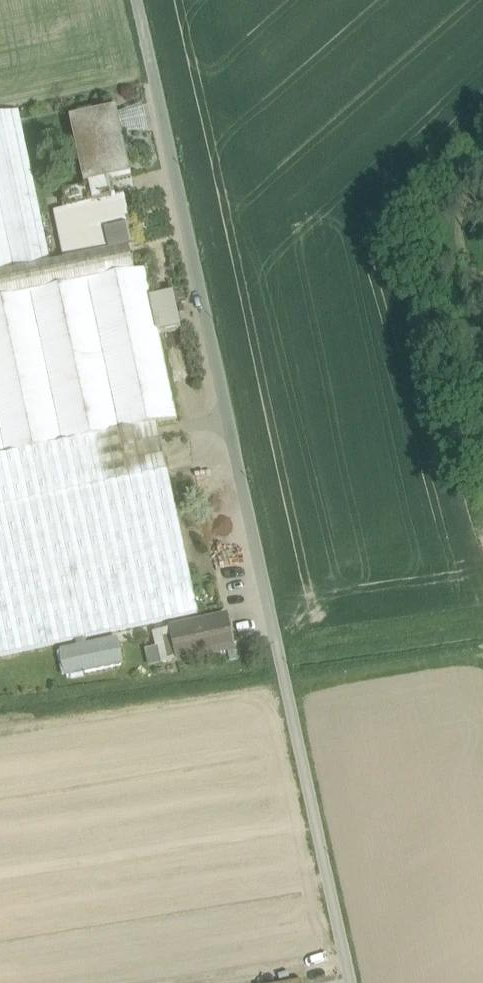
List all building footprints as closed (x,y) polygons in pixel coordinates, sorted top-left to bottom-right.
[(0,116),(0,275),(52,265),(19,111),(0,116)] [(117,111),(78,119),(93,185),(111,181),(132,176),(117,111)] [(93,185),(64,192),(68,210),(76,208),(76,207),(115,199),(111,181),(93,185)] [(115,199),(76,207),(76,208),(87,257),(131,248),(136,247),(125,196),(115,199)] [(68,210),(55,213),(66,262),(87,257),(76,208),(68,210)] [(0,275),(0,301),(136,272),(131,248),(87,257),(66,262),(52,265),(0,275)] [(6,456),(158,424),(177,420),(178,419),(159,333),(152,299),(146,270),(136,272),(0,301),(0,426),(6,456)] [(174,294),(152,299),(159,333),(181,328),(174,294)] [(199,614),(158,424),(6,456),(0,457),(0,656),(199,614)] [(228,618),(156,634),(163,663),(234,648),(228,618)] [(117,640),(87,646),(86,640),(77,642),(78,648),(62,651),(67,677),(122,665),(117,640)]
